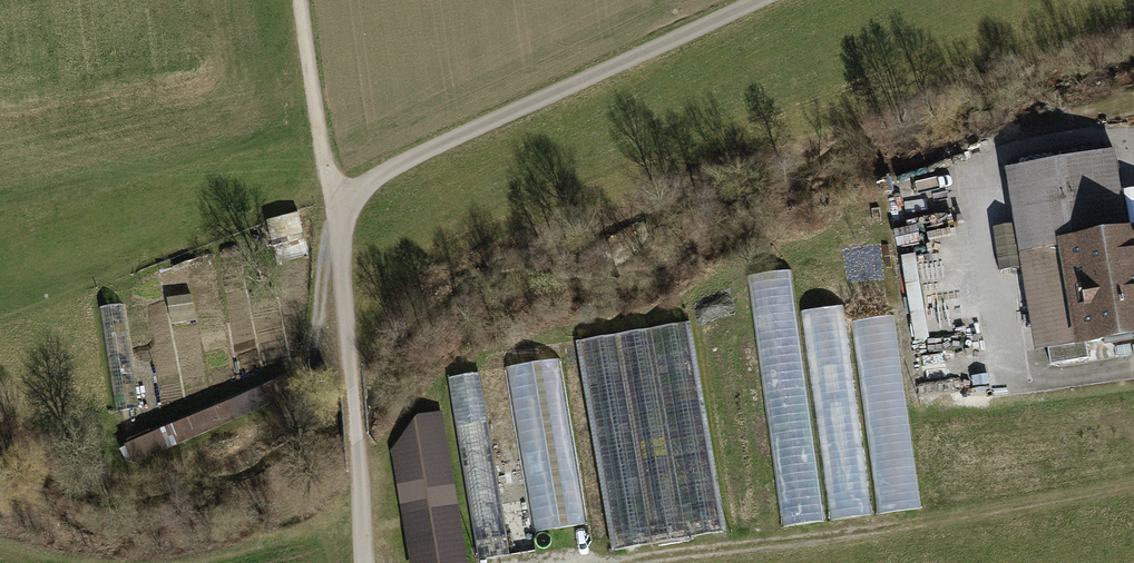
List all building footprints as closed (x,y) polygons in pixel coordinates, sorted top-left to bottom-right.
[(1133,344),(1133,235),(1123,237),(1110,159),(1001,177),(1031,361),(1133,344)] [(278,222),(268,224),(273,244),(283,241),(278,222)] [(823,521),(790,269),(747,275),(780,526),(823,521)] [(769,526),(731,285),(690,291),(728,532),(769,526)] [(192,296),(167,300),(171,324),(196,319),(192,296)] [(869,514),(842,306),(801,311),(828,519),(869,514)] [(875,513),(918,507),(893,314),(850,320),(875,513)] [(722,532),(686,323),(578,342),(614,551),(722,532)] [(533,535),(584,526),(556,358),(506,366),(533,535)] [(479,372),(445,378),(475,561),(509,556),(479,372)] [(295,396),(287,376),(120,448),(128,468),(295,396)] [(438,409),(386,417),(400,497),(386,499),(397,562),(464,562),(438,409)]
